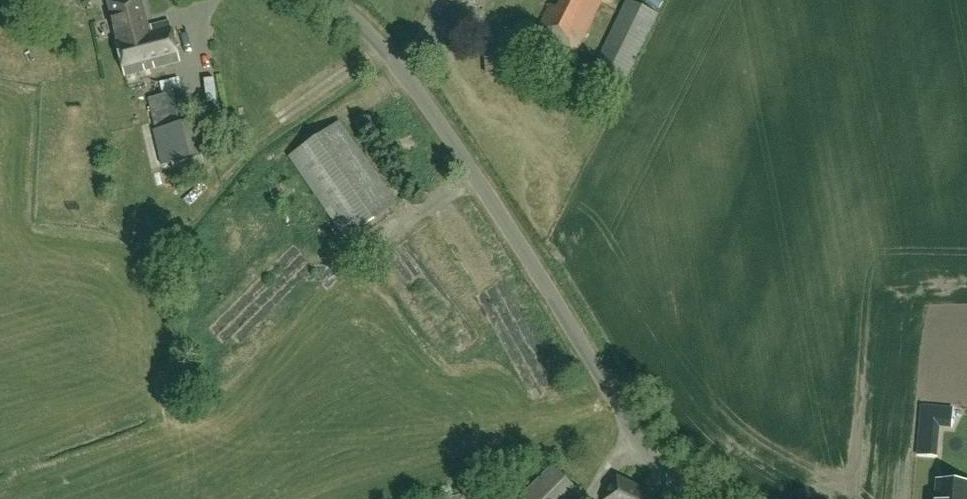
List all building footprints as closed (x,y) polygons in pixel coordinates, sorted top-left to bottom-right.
[(151,26),(147,27),(140,0),(120,0),(110,3),(118,34),(114,35),(118,47),(140,40),(142,46),(156,42),(151,26)] [(603,0),(560,0),(557,6),(550,2),(531,40),(573,61),(603,0)] [(658,14),(628,0),(627,0),(593,69),(606,75),(603,81),(621,89),(658,14)] [(140,40),(118,47),(125,76),(181,61),(170,21),(151,26),(156,42),(142,46),(140,40)] [(163,94),(149,98),(157,129),(153,130),(162,165),(172,163),(203,155),(207,154),(198,119),(189,121),(182,90),(179,77),(160,81),(163,94)] [(346,238),(396,203),(340,123),(290,157),(346,238)] [(493,283),(503,300),(517,292),(507,275),(493,283)] [(579,491),(552,464),(518,498),(571,498),(579,491)] [(650,493),(618,476),(606,498),(654,498),(650,493)] [(939,481),(937,494),(937,498),(966,498),(966,483),(955,482),(939,481)] [(474,491),(438,498),(476,498),(474,491)]
